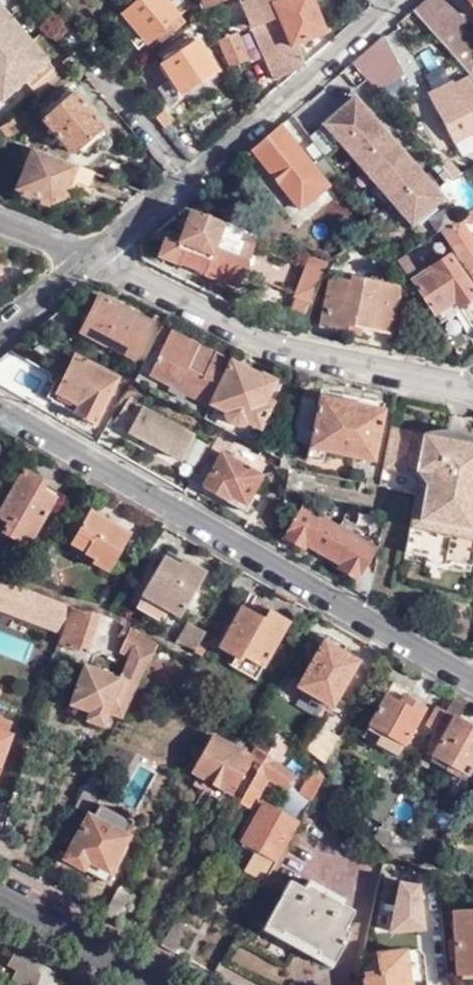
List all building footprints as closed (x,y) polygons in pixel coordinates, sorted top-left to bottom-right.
[(123,18),(148,48),(189,15),(181,4),(178,0),(144,0),(123,18)] [(202,8),(224,0),(199,0),(202,8)] [(305,65),(298,48),(289,51),(271,8),(267,0),(253,0),(241,7),(255,39),(273,84),(307,70),(305,65)] [(280,4),(271,8),(289,51),(298,48),(324,36),(309,0),(278,0),(280,4)] [(462,27),(466,23),(446,0),(424,0),(411,11),(472,81),(472,40),(462,27)] [(29,44),(8,20),(0,26),(0,70),(29,44)] [(187,25),(192,31),(197,26),(193,21),(187,25)] [(192,31),(186,36),(190,41),(157,62),(162,67),(194,43),(204,36),(197,26),(192,31)] [(225,65),(245,58),(232,30),(215,37),(225,65)] [(404,71),(413,67),(395,32),(386,36),(404,71)] [(404,77),(381,37),(350,64),(375,92),(404,77)] [(194,43),(162,67),(161,69),(171,83),(157,94),(168,108),(215,72),(194,43)] [(59,78),(29,44),(0,70),(0,102),(24,83),(36,98),(59,78)] [(468,79),(453,86),(450,84),(429,96),(428,102),(452,145),(472,134),(472,87),(468,79)] [(108,135),(73,93),(38,121),(65,153),(68,151),(70,154),(91,136),(97,144),(108,135)] [(353,97),(308,137),(310,141),(325,158),(340,145),(355,161),(386,135),(353,97)] [(154,119),(163,128),(171,121),(163,111),(154,119)] [(250,151),(298,211),(327,186),(339,177),(324,157),(312,167),(278,126),(250,151)] [(386,135),(355,161),(373,182),(404,156),(386,135)] [(435,146),(429,151),(431,155),(453,178),(459,175),(435,146)] [(88,183),(93,171),(33,147),(15,187),(50,201),(64,197),(73,177),(88,183)] [(404,156),(373,182),(390,202),(421,175),(404,156)] [(421,175),(390,202),(411,225),(442,198),(421,175)] [(460,260),(463,259),(472,274),(472,240),(463,225),(472,219),(472,211),(442,231),(460,260)] [(180,265),(175,276),(186,281),(192,269),(210,276),(204,289),(216,296),(223,281),(237,286),(258,235),(196,213),(190,217),(177,234),(162,227),(155,233),(170,240),(158,255),(180,265)] [(411,281),(413,280),(441,323),(460,311),(458,308),(472,298),(472,289),(452,255),(442,261),(439,257),(414,273),(404,257),(398,260),(411,281)] [(292,305),(308,312),(328,261),(312,256),(292,305)] [(367,328),(363,348),(385,353),(390,333),(392,333),(401,286),(351,276),(350,282),(331,278),(321,328),(347,333),(349,325),(363,327),(367,328)] [(90,332),(149,363),(170,327),(109,293),(90,332)] [(361,336),(363,327),(349,325),(347,333),(361,336)] [(205,406),(228,360),(171,331),(148,375),(205,406)] [(96,424),(121,379),(75,354),(62,379),(57,376),(47,395),(53,397),(56,390),(79,402),(75,412),(96,424)] [(230,362),(207,404),(223,412),(221,416),(229,424),(234,425),(242,425),(243,423),(257,430),(268,409),(261,405),(273,381),(261,375),(259,377),(230,362)] [(327,390),(325,399),(376,409),(378,400),(327,390)] [(127,431),(180,459),(193,435),(140,406),(142,403),(128,396),(113,420),(128,428),(127,431)] [(376,409),(325,399),(319,397),(306,450),(322,453),(371,463),(383,410),(376,409)] [(220,428),(207,451),(220,458),(203,487),(246,513),(254,500),(250,497),(268,467),(254,459),(250,466),(232,455),(236,448),(229,444),(235,437),(220,428)] [(390,428),(377,486),(415,495),(403,552),(422,557),(427,558),(428,552),(448,556),(447,561),(451,562),(470,566),(472,549),(465,547),(466,540),(472,541),(472,446),(423,435),(390,428)] [(423,435),(472,446),(472,441),(462,435),(443,432),(423,435)] [(322,453),(306,450),(304,461),(320,465),(322,453)] [(25,472),(0,515),(0,522),(6,525),(0,536),(24,550),(53,501),(40,493),(46,484),(25,472)] [(352,588),(370,598),(373,571),(364,565),(374,548),(301,505),(283,535),(302,547),(307,541),(340,561),(337,566),(357,579),(352,588)] [(102,521),(106,516),(93,508),(90,512),(89,511),(69,544),(93,558),(90,563),(107,573),(128,537),(102,521)] [(472,549),(472,541),(466,540),(465,547),(472,549)] [(427,558),(422,557),(430,564),(442,565),(451,562),(447,561),(448,556),(428,552),(427,558)] [(204,575),(179,561),(175,568),(161,560),(140,597),(178,619),(204,575)] [(63,630),(68,615),(45,606),(46,603),(0,585),(0,606),(63,630)] [(288,621),(268,609),(263,618),(241,606),(218,645),(239,658),(242,653),(262,665),(288,621)] [(63,630),(57,646),(88,657),(96,632),(106,635),(112,619),(71,608),(68,615),(63,630)] [(112,709),(122,715),(159,644),(125,626),(121,633),(127,636),(123,646),(133,650),(120,679),(83,665),(67,707),(85,714),(82,723),(102,729),(112,709)] [(332,706),(358,660),(322,639),(296,685),(332,706)] [(401,695),(405,689),(392,682),(367,724),(378,732),(372,744),(394,757),(421,707),(401,695)] [(456,719),(466,701),(454,693),(443,713),(456,719)] [(433,731),(443,713),(434,707),(423,726),(433,731)] [(456,719),(443,713),(433,731),(421,752),(465,776),(472,762),(472,736),(465,731),(468,726),(456,719)] [(6,733),(10,723),(0,719),(0,731),(6,733)] [(321,766),(338,735),(320,725),(305,752),(321,766)] [(11,736),(6,733),(0,731),(0,764),(11,736)] [(277,741),(265,731),(251,758),(253,761),(263,767),(277,741)] [(253,761),(251,758),(211,735),(190,774),(198,779),(193,788),(220,803),(225,794),(232,798),(253,761)] [(97,763),(75,806),(89,814),(108,779),(108,769),(97,763)] [(261,769),(241,804),(251,809),(261,795),(269,800),(273,794),(283,799),(291,787),(261,769)] [(365,816),(381,825),(399,791),(383,782),(365,816)] [(0,802),(0,834),(8,837),(19,809),(0,802)] [(274,860),(295,822),(263,803),(242,841),(274,860)] [(127,836),(89,814),(65,859),(109,883),(128,846),(124,843),(127,836)] [(338,902),(341,896),(304,875),(300,882),(288,876),(263,924),(332,960),(345,937),(343,936),(346,931),(340,928),(350,909),(338,902)] [(392,930),(423,928),(420,877),(388,879),(392,930)] [(119,888),(104,915),(118,923),(133,896),(119,888)] [(453,911),(454,940),(450,942),(451,959),(455,959),(455,975),(472,974),(472,910),(453,911)] [(176,921),(161,946),(176,955),(191,928),(176,921)] [(40,965),(13,950),(5,964),(14,970),(6,983),(11,984),(36,984),(40,965)] [(405,952),(378,954),(380,974),(366,975),(367,984),(409,984),(405,952)] [(60,976),(40,965),(36,984),(54,984),(60,976)]
